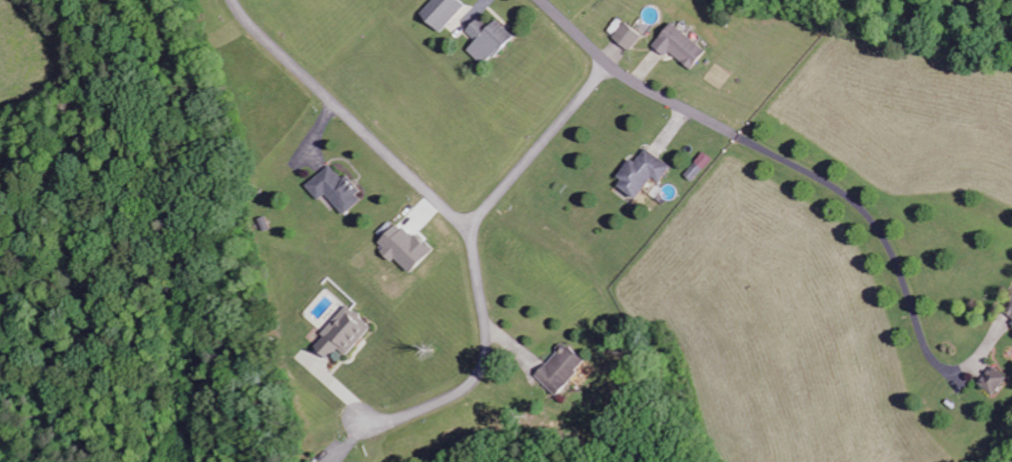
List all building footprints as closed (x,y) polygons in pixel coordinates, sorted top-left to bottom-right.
[(466,7),(458,0),(435,0),(421,16),(440,34),(466,7)] [(515,36),(497,20),(490,27),(480,18),(467,31),(477,41),(468,51),(486,68),(515,36)] [(629,53),(642,38),(625,23),(612,38),(629,53)] [(664,57),(669,52),(689,70),(705,52),(672,23),(652,46),(664,57)] [(635,200),(652,177),(659,182),(671,167),(646,148),(635,162),(631,160),(613,183),(635,200)] [(307,186),(320,200),(327,194),(344,215),(365,198),(347,176),(343,179),(331,165),(307,186)] [(393,260),(413,272),(430,246),(394,223),(377,250),(392,261),(393,260)] [(1003,312),(1011,321),(1011,304),(1003,312)] [(372,327),(348,306),(313,346),(328,360),(338,348),(347,356),(372,327)] [(534,376),(554,395),(585,363),(564,343),(534,376)] [(996,395),(1007,376),(990,366),(979,386),(996,395)]
